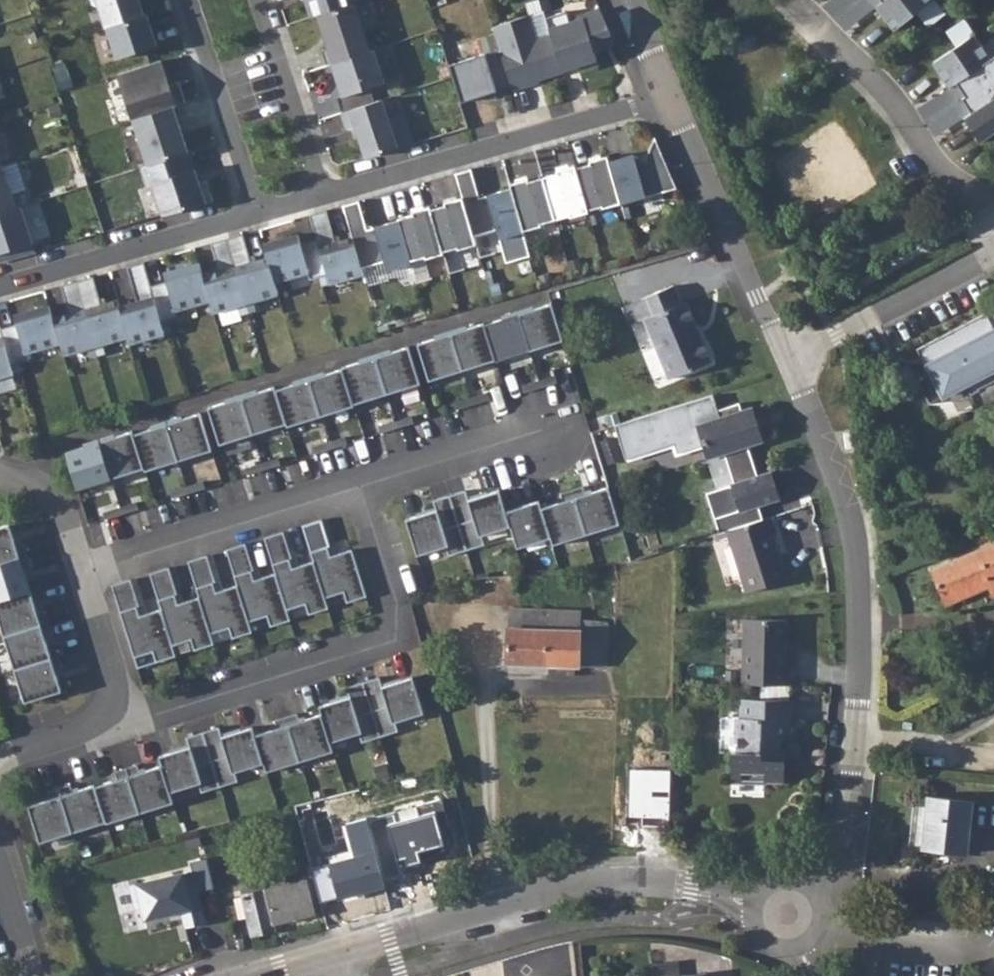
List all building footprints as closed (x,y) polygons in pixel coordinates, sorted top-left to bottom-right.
[(94,5),(100,9),(106,27),(143,15),(138,0),(92,0),(94,5)] [(311,17),(318,15),(353,4),(351,0),(305,0),(311,17)] [(825,4),(847,31),(870,10),(862,0),(830,0),(825,4)] [(870,10),(874,7),(894,30),(930,0),(862,0),(870,10)] [(322,50),(326,65),(331,63),(369,51),(353,4),(318,15),(329,48),(322,50)] [(567,11),(546,18),(562,69),(577,64),(579,70),(598,64),(594,51),(601,49),(599,43),(603,36),(611,33),(601,10),(570,19),(567,11)] [(544,12),(493,27),(500,49),(512,86),(513,90),(531,84),(530,82),(563,71),(562,69),(546,18),(544,12)] [(157,45),(147,14),(143,15),(106,27),(116,59),(157,45)] [(599,43),(601,49),(615,44),(611,33),(603,36),(599,43)] [(932,62),(949,87),(944,90),(953,103),(950,106),(959,120),(964,117),(981,142),(993,133),(993,54),(990,57),(974,33),(932,62)] [(385,83),(374,49),(369,51),(331,63),(342,97),(337,97),(342,112),(375,102),(370,87),(385,83)] [(449,64),(461,102),(481,95),(482,98),(498,93),(497,90),(512,86),(500,49),(449,64)] [(168,84),(160,60),(118,74),(133,119),(176,105),(186,102),(179,81),(168,84)] [(953,103),(944,90),(919,108),(937,135),(959,120),(950,106),(953,103)] [(375,102),(342,112),(347,129),(356,126),(366,157),(397,148),(381,100),(375,102)] [(176,105),(133,119),(147,165),(188,152),(179,124),(182,123),(176,105)] [(638,153),(609,161),(621,203),(621,204),(676,188),(655,137),(646,157),(638,153)] [(194,170),(188,152),(147,165),(141,167),(147,186),(152,184),(162,215),(213,201),(207,180),(198,183),(191,185),(186,173),(194,170)] [(590,164),(576,168),(588,210),(602,206),(603,208),(621,203),(609,161),(607,156),(589,161),(590,164)] [(2,165),(0,166),(0,213),(16,208),(2,165)] [(558,173),(543,177),(555,220),(570,215),(570,217),(588,212),(588,210),(576,168),(575,165),(557,171),(558,173)] [(471,169),(456,173),(462,197),(473,236),(495,230),(505,263),(530,255),(523,231),(511,188),(479,197),(471,169)] [(191,185),(198,183),(194,170),(186,173),(191,185)] [(511,188),(523,231),(541,226),(541,224),(555,220),(543,177),(529,181),(528,179),(510,184),(511,188)] [(445,205),(431,209),(443,252),(457,247),(458,249),(476,244),(473,236),(462,197),(444,203),(445,205)] [(359,201),(343,205),(352,238),(361,268),(383,262),(386,271),(411,264),(410,261),(399,220),(367,229),(359,201)] [(0,213),(0,262),(34,252),(20,207),(16,208),(0,213)] [(412,214),(398,218),(399,220),(410,261),(424,257),(425,259),(443,254),(443,252),(431,209),(430,207),(412,212),(412,214)] [(20,372),(18,363),(28,360),(26,353),(60,343),(63,355),(87,348),(90,358),(105,354),(103,344),(127,337),(129,344),(171,332),(168,320),(178,317),(176,310),(210,300),(214,312),(239,305),(242,315),(257,311),(254,301),(279,294),(275,282),(308,273),(310,279),(320,277),(323,286),(363,274),(361,268),(352,238),(335,242),(333,243),(331,237),(334,237),(326,210),(310,215),(317,239),(301,243),(298,234),(263,244),(267,258),(251,262),(249,263),(247,257),(250,256),(243,234),(211,243),(218,266),(220,265),(222,270),(219,271),(203,276),(199,263),(164,273),(166,282),(151,286),(144,262),(127,267),(137,302),(119,307),(117,300),(101,305),(98,306),(96,300),(99,299),(93,277),(61,286),(67,308),(70,307),(72,313),(69,314),(53,319),(49,306),(14,315),(16,325),(0,329),(0,328),(0,378),(20,372)] [(781,238),(773,245),(785,260),(793,253),(781,238)] [(649,317),(644,319),(668,380),(710,363),(684,303),(681,304),(672,285),(641,299),(649,317)] [(518,316),(529,353),(562,343),(551,306),(518,316)] [(919,380),(931,404),(951,392),(967,383),(973,394),(987,386),(986,384),(993,380),(993,312),(990,314),(988,311),(918,348),(930,370),(932,369),(934,372),(919,380)] [(529,353),(518,316),(484,327),(496,363),(529,353)] [(484,325),(451,336),(462,373),(495,362),(484,327),(484,325)] [(417,346),(429,383),(462,373),(451,336),(417,346)] [(409,348),(375,359),(387,396),(420,385),(409,348)] [(354,406),(387,396),(375,359),(342,369),(343,371),(354,406)] [(343,371),(309,381),(321,418),(354,408),(343,371)] [(555,377),(538,382),(540,389),(557,384),(555,377)] [(309,381),(276,391),(287,426),(287,428),(321,418),(309,381)] [(538,382),(522,388),(524,395),(540,389),(538,382)] [(275,389),(242,399),(253,436),(287,426),(276,391),(275,389)] [(487,394),(470,399),(473,407),(489,401),(487,394)] [(720,419),(718,412),(713,395),(614,425),(624,457),(675,442),(678,451),(703,443),(698,427),(720,419)] [(209,409),(220,446),(253,436),(242,399),(209,409)] [(470,399),(454,404),(456,412),(473,407),(470,399)] [(720,419),(698,427),(703,443),(708,459),(724,454),(734,485),(733,486),(741,512),(779,500),(771,474),(758,478),(748,447),(753,445),(742,412),(740,404),(718,412),(720,419)] [(752,410),(742,412),(753,445),(763,442),(752,410)] [(168,425),(179,462),(212,452),(201,415),(168,425)] [(412,418),(395,423),(398,430),(414,424),(412,418)] [(395,423),(379,428),(381,435),(398,430),(395,423)] [(168,425),(134,435),(145,470),(146,473),(179,462),(168,425)] [(100,443),(111,480),(145,470),(134,435),(133,432),(100,443)] [(346,438),(329,443),(331,450),(347,445),(346,438)] [(67,453),(78,490),(111,480),(100,443),(67,453)] [(312,449),(314,455),(331,450),(329,443),(312,449)] [(279,459),(262,464),(264,471),(281,466),(279,459)] [(262,464),(245,469),(248,476),(264,471),(262,464)] [(204,483),(187,488),(189,494),(206,489),(204,483)] [(187,488),(170,493),(172,500),(189,494),(187,488)] [(583,488),(572,492),(586,536),(620,526),(608,489),(586,496),(583,488)] [(466,492),(449,497),(466,551),(484,546),(482,537),(510,528),(503,506),(499,492),(468,501),(466,492)] [(541,510),(550,540),(553,547),(586,536),(572,492),(560,496),(563,503),(541,510)] [(436,512),(406,522),(417,557),(446,548),(449,557),(466,551),(449,497),(433,502),(436,512)] [(510,528),(517,550),(550,540),(541,510),(539,503),(516,510),(514,502),(503,506),(510,528)] [(137,503),(120,508),(122,515),(139,510),(137,503)] [(104,514),(106,520),(122,515),(120,508),(104,514)] [(775,519),(731,532),(748,594),(789,583),(776,538),(780,536),(775,519)] [(322,521),(303,527),(325,599),(344,593),(347,604),(366,598),(352,551),(330,558),(328,550),(330,549),(322,521)] [(0,528),(0,565),(28,556),(24,545),(17,547),(10,525),(0,528)] [(283,533),(264,539),(276,575),(287,611),(305,605),(309,616),(328,610),(325,599),(313,563),(292,569),(290,561),(292,560),(283,533)] [(993,593),(993,545),(993,543),(932,568),(946,603),(987,585),(992,595),(993,593)] [(246,545),(226,551),(237,586),(249,623),(268,617),(271,628),(290,621),(287,611),(276,575),(254,582),(252,573),(254,572),(246,545)] [(0,565),(0,601),(30,592),(24,570),(31,567),(28,556),(0,565)] [(207,557),(189,562),(211,635),(229,629),(233,639),(252,633),(249,623),(237,586),(216,593),(213,585),(216,584),(207,557)] [(169,568),(150,575),(161,610),(173,646),(191,640),(194,651),(214,645),(211,635),(199,599),(178,605),(176,597),(178,596),(169,568)] [(131,580),(112,586),(135,658),(153,653),(157,663),(176,657),(173,646),(161,610),(140,617),(137,608),(140,608),(131,580)] [(0,601),(0,623),(4,636),(48,623),(45,611),(38,614),(30,592),(0,601)] [(325,599),(328,610),(347,604),(344,593),(325,599)] [(287,611),(290,621),(309,616),(305,605),(287,611)] [(509,609),(505,664),(604,667),(606,638),(579,637),(580,621),(580,612),(509,609)] [(249,623),(252,633),(271,628),(268,617),(249,623)] [(746,620),(745,643),(786,645),(786,620),(746,620)] [(580,621),(579,637),(606,638),(606,624),(606,622),(580,621)] [(48,623),(4,636),(14,670),(51,659),(45,636),(52,634),(48,623)] [(211,635),(214,645),(233,639),(229,629),(211,635)] [(173,646),(176,657),(194,651),(191,640),(173,646)] [(745,643),(744,684),(790,685),(790,667),(786,667),(786,645),(745,643)] [(135,658),(138,668),(157,663),(153,653),(135,658)] [(14,670),(25,703),(62,692),(55,670),(63,668),(59,656),(51,659),(14,670)] [(379,678),(363,683),(379,738),(397,732),(395,723),(423,714),(412,678),(382,688),(379,678)] [(349,698),(319,707),(321,715),(330,743),(359,734),(362,743),(379,738),(363,683),(347,688),(349,698)] [(734,750),(733,778),(785,780),(786,759),(784,759),(784,739),(796,739),(796,719),(791,718),(791,700),(743,699),(742,717),(739,717),(738,750),(734,750)] [(297,714),(285,717),(300,762),(333,752),(330,743),(321,715),(300,722),(297,714)] [(255,736),(263,764),(266,773),(300,762),(285,717),(274,721),(276,729),(255,736)] [(219,728),(203,733),(220,788),(238,782),(235,773),(263,764),(255,736),(252,728),(222,738),(219,728)] [(189,748),(159,757),(162,766),(170,793),(199,784),(202,793),(220,788),(203,733),(187,738),(189,748)] [(138,765),(126,769),(140,813),(173,803),(170,793),(162,766),(140,773),(138,765)] [(95,787),(106,822),(107,824),(140,813),(126,769),(115,772),(117,780),(95,787)] [(670,769),(628,769),(627,823),(670,823),(670,769)] [(735,781),(735,792),(766,792),(765,781),(735,781)] [(71,785),(59,788),(73,833),(106,822),(95,787),(95,785),(73,792),(71,785)] [(73,833),(59,788),(48,792),(50,799),(28,806),(40,843),(73,833)] [(926,806),(922,847),(967,852),(972,801),(927,796),(926,806)] [(438,802),(365,821),(377,866),(405,859),(408,866),(419,863),(417,852),(437,846),(429,813),(440,810),(438,802)] [(377,866),(365,821),(345,826),(353,856),(308,869),(318,907),(384,889),(377,866)] [(212,889),(205,858),(187,862),(189,870),(132,884),(142,923),(185,913),(188,925),(203,922),(195,893),(212,889)] [(236,893),(249,940),(273,933),(271,927),(317,914),(306,874),(236,893)]
